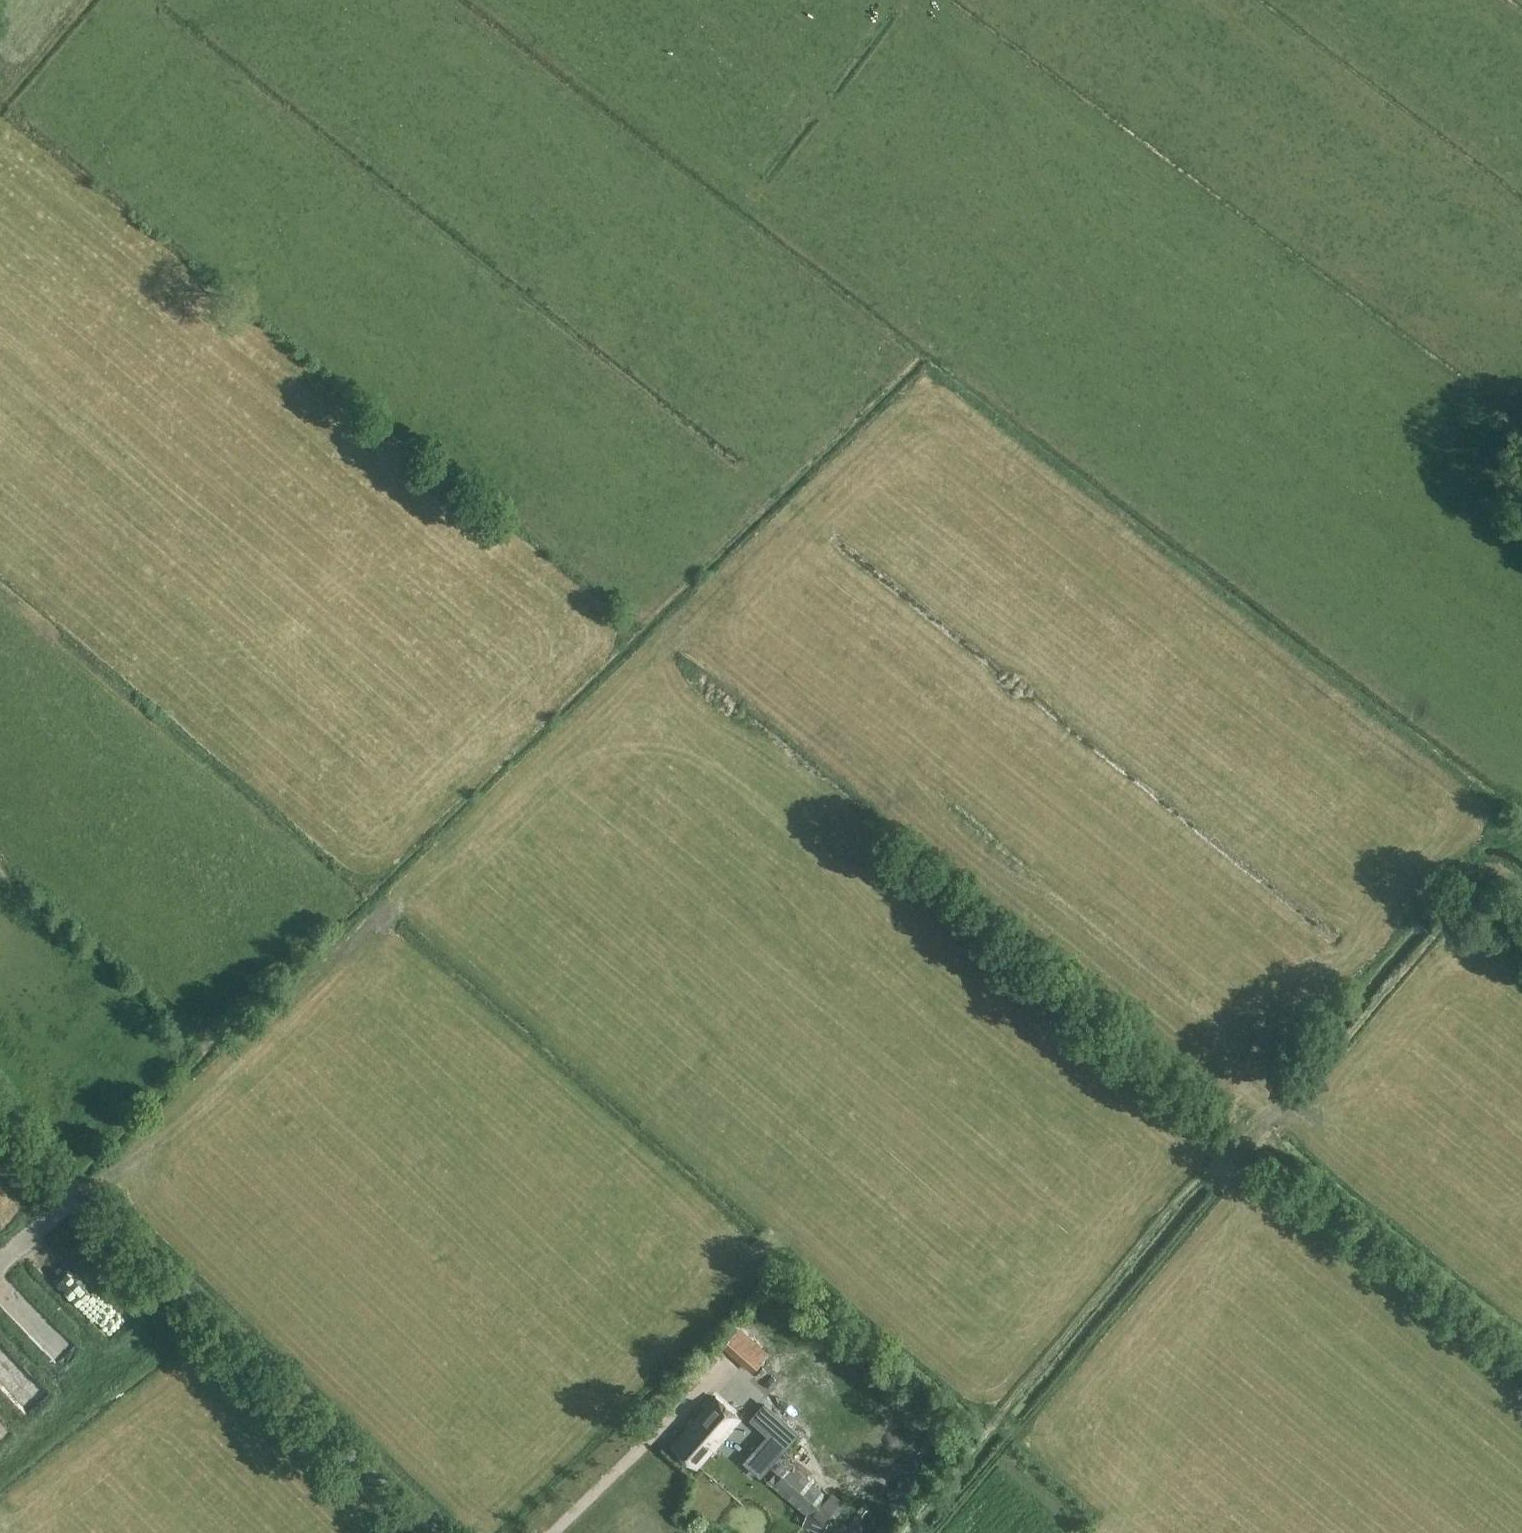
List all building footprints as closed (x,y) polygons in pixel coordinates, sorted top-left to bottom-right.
[(747,1354),(746,1333),(731,1334),(732,1354),(747,1354)] [(672,1445),(698,1467),(741,1418),(716,1396),(672,1445)] [(764,1405),(751,1419),(771,1437),(784,1423),(764,1405)] [(767,1440),(747,1462),(790,1500),(796,1493),(816,1511),(829,1496),(767,1440)] [(687,1491),(701,1508),(716,1496),(703,1479),(687,1491)]
